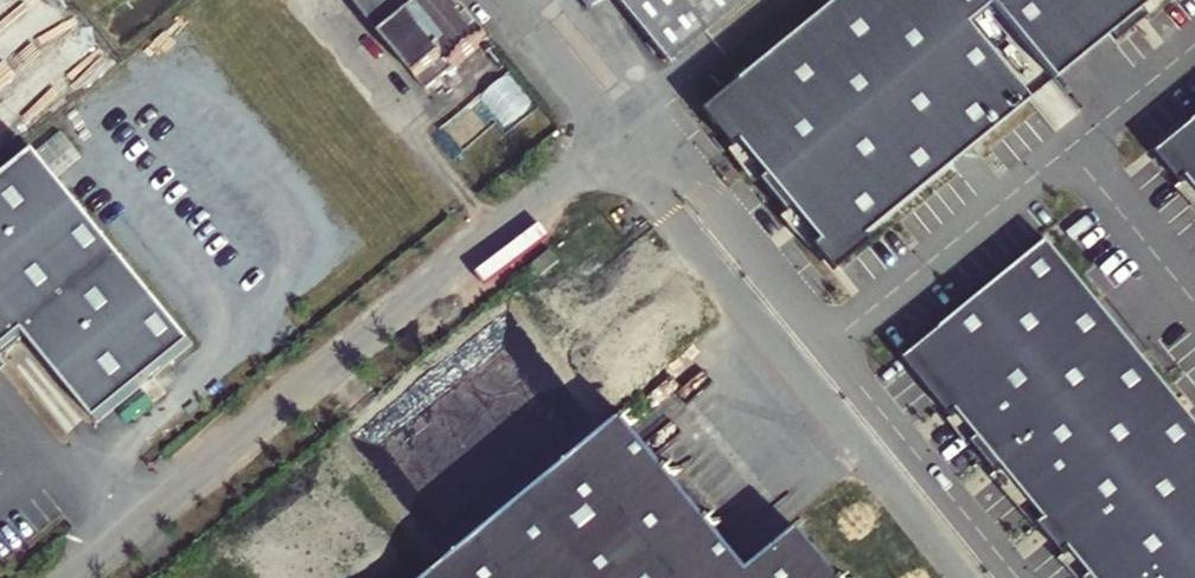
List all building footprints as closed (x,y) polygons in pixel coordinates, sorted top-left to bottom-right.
[(474,29),(451,0),(346,0),(404,71),(430,49),(438,59),(474,29)] [(600,0),(578,0),(587,11),(600,0)] [(647,35),(665,21),(679,38),(661,53),(668,61),(742,0),(618,0),(647,35)] [(703,101),(838,265),(1033,105),(970,28),(995,7),(1058,84),(1161,0),(826,0),(703,101)] [(661,53),(679,38),(665,21),(647,35),(661,53)] [(1164,146),(1194,184),(1194,120),(1164,146)] [(44,146),(61,168),(83,152),(66,129),(44,146)] [(24,330),(96,418),(191,339),(33,148),(0,175),(0,349),(24,330)] [(1049,240),(912,352),(1096,577),(1194,577),(1194,418),(1049,240)] [(861,577),(858,573),(840,572),(803,529),(754,569),(716,523),(726,514),(734,505),(723,510),(712,519),(674,472),(683,464),(692,452),(679,460),(670,467),(632,422),(641,414),(651,403),(636,411),(627,417),(432,577),(861,577)]
